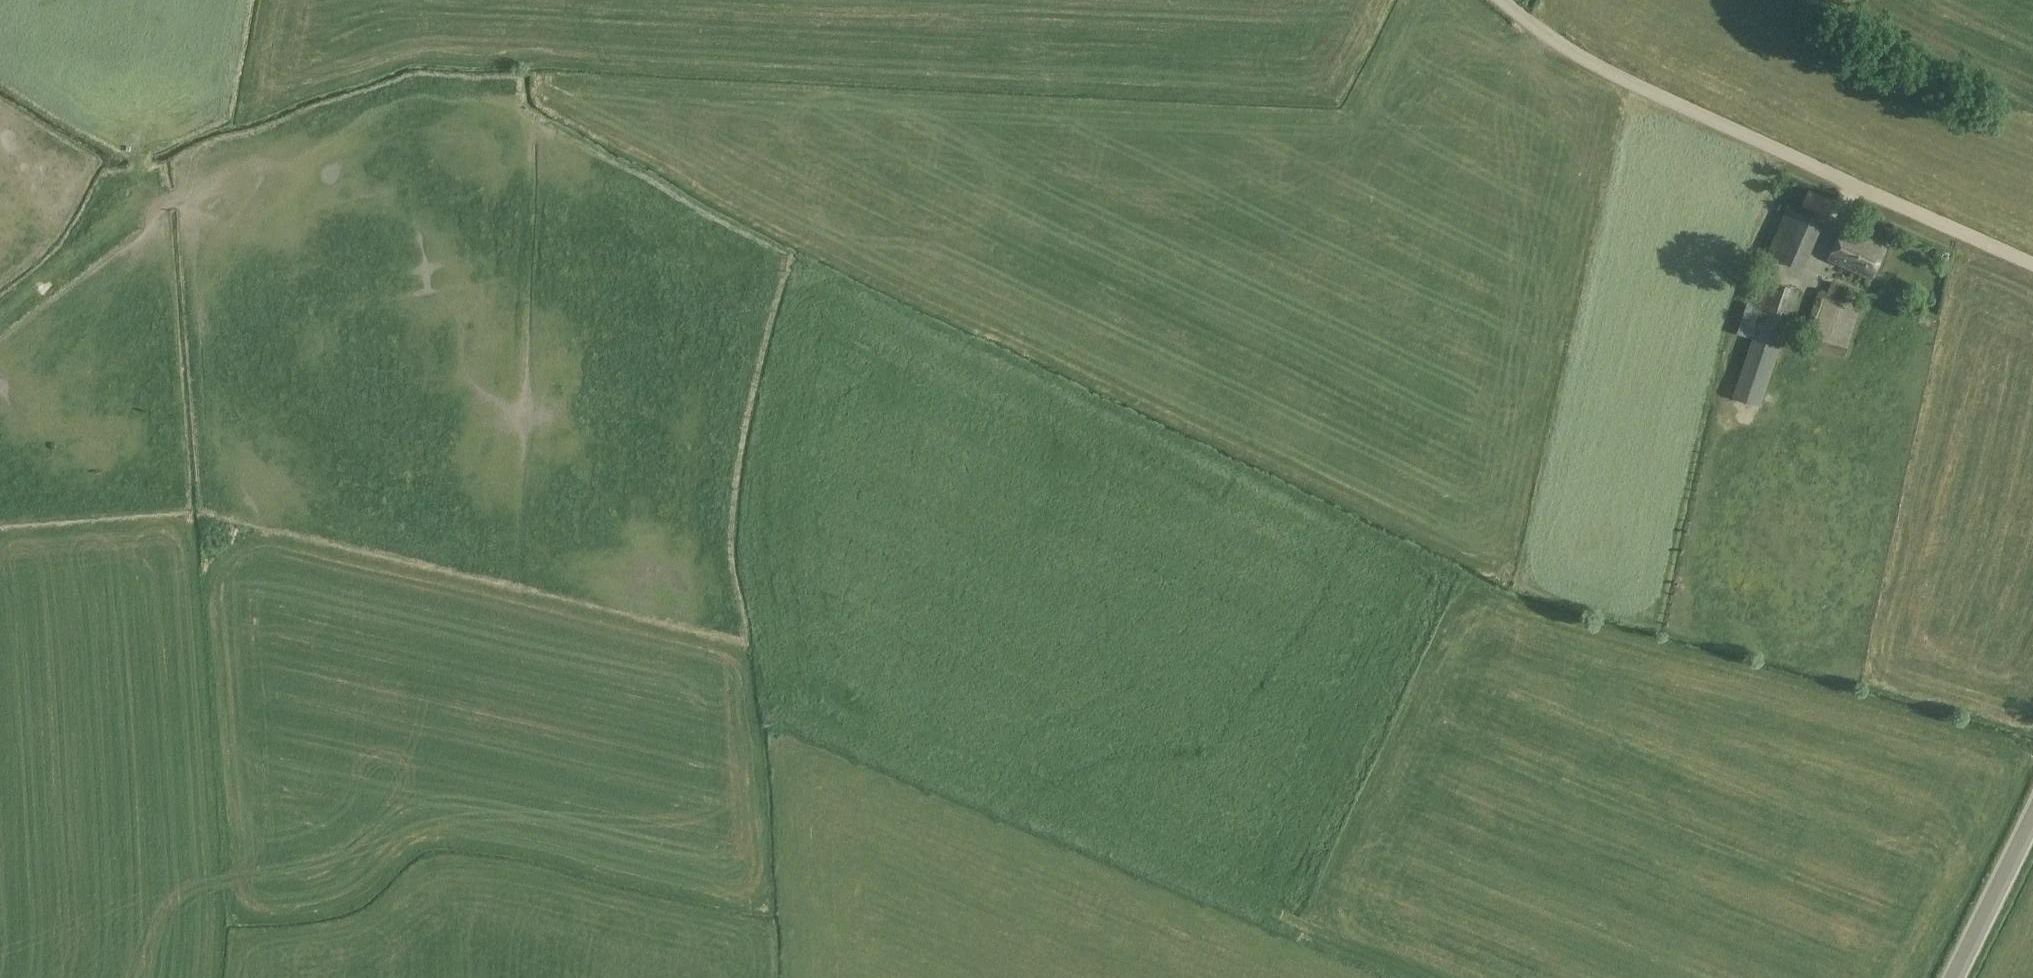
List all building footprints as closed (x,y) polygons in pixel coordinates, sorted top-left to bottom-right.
[(1827,218),(1834,199),(1809,188),(1801,207),(1827,218)] [(1766,252),(1803,270),(1824,221),(1788,206),(1766,252)] [(1886,242),(1846,225),(1831,259),(1871,277),(1886,242)] [(1759,405),(1797,290),(1757,276),(1738,332),(1754,337),(1734,397),(1759,405)]
